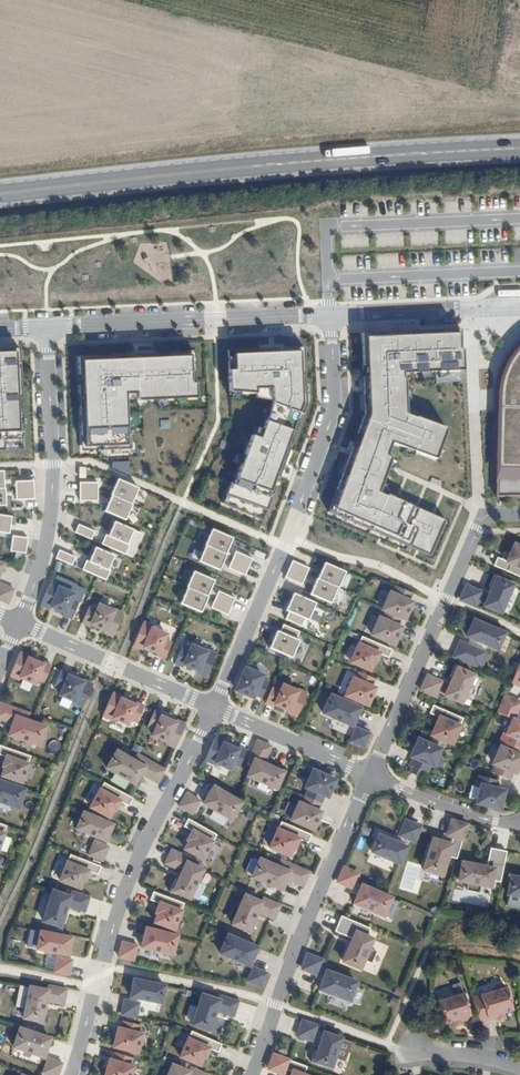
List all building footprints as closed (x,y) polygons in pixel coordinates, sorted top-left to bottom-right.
[(461,331),(361,335),(364,415),(357,435),(361,437),(356,450),(352,449),(337,491),(340,493),(337,502),(333,501),(329,514),(430,557),(445,522),(386,497),(386,498),(379,495),(391,459),(386,458),(390,445),(435,461),(446,430),(415,419),(405,416),(404,381),(403,381),(402,375),(463,372),(461,331)] [(237,355),(232,396),(258,399),(259,395),(274,394),(274,409),(260,444),(253,441),(233,489),(230,488),(222,507),(263,522),(276,488),(272,487),(276,478),(279,479),(286,460),(283,458),(286,450),(290,451),(293,442),(289,441),(292,432),(296,434),(300,424),(296,423),(299,414),(303,416),(306,406),(303,347),(258,353),(258,356),(246,358),(246,354),(237,355)] [(513,356),(507,366),(502,378),(500,384),(499,391),(499,398),(496,499),(519,498),(519,348),(513,356)] [(19,351),(0,352),(0,454),(23,453),(19,351)] [(199,402),(198,359),(185,359),(185,355),(175,356),(175,359),(164,360),(164,356),(114,356),(114,360),(103,360),(103,356),(82,357),(82,374),(86,374),(86,385),(82,385),(82,394),(86,394),(86,406),(82,406),(82,415),(86,415),(86,425),(82,425),(82,435),(86,435),(86,447),(104,447),(104,451),(132,450),(132,437),(129,437),(128,395),(139,395),(140,402),(199,402)] [(171,419),(161,420),(161,429),(172,428),(171,419)] [(86,435),(82,435),(83,451),(104,451),(104,447),(86,447),(86,435)] [(361,437),(357,435),(352,449),(356,450),(361,437)] [(113,469),(132,470),(132,462),(114,461),(113,469)] [(9,490),(7,472),(0,473),(0,490),(9,490)] [(115,496),(136,505),(143,489),(122,480),(115,496)] [(19,501),(37,500),(36,482),(18,482),(19,501)] [(83,483),(83,501),(101,502),(101,483),(83,483)] [(0,490),(0,508),(10,508),(9,490),(0,490)] [(136,505),(115,496),(109,512),(129,521),(136,505)] [(16,518),(0,515),(0,535),(13,537),(16,518)] [(105,545),(129,555),(133,545),(131,544),(137,530),(118,522),(112,536),(109,535),(105,545)] [(77,533),(93,540),(97,532),(81,525),(77,533)] [(210,546),(230,555),(238,539),(217,530),(210,546)] [(28,555),(30,539),(15,537),(13,552),(28,555)] [(491,566),(519,579),(519,548),(509,544),(501,561),(495,558),(491,566)] [(230,555),(210,546),(203,562),(223,571),(230,555)] [(118,556),(99,548),(92,562),(90,561),(86,571),(110,581),(114,571),(111,571),(118,556)] [(196,549),(193,558),(203,561),(206,552),(196,549)] [(77,558),(61,551),(58,559),(74,566),(77,558)] [(255,559),(238,552),(231,569),(248,576),(255,559)] [(9,565),(0,561),(0,584),(1,584),(9,565)] [(299,586),(306,569),(290,562),(283,579),(299,586)] [(328,606),(343,575),(321,565),(306,596),(328,606)] [(191,588),(213,597),(218,581),(198,572),(191,588)] [(498,617),(511,586),(491,578),(478,608),(498,617)] [(60,587),(51,583),(41,607),(50,611),(51,609),(65,615),(64,617),(72,621),(79,604),(71,601),(74,596),(59,590),(60,587)] [(16,590),(1,584),(0,586),(0,601),(10,605),(16,590)] [(458,602),(473,609),(480,592),(465,586),(458,602)] [(410,594),(394,587),(391,593),(386,591),(377,611),(380,613),(377,620),(374,619),(366,636),(391,648),(400,629),(396,626),(398,622),(402,623),(411,603),(407,600),(410,594)] [(213,597),(191,588),(185,604),(206,613),(213,597)] [(237,599),(220,592),(213,608),(230,616),(237,599)] [(281,621),(297,628),(301,621),(303,622),(311,605),(289,595),(281,612),(284,613),(281,621)] [(113,639),(123,615),(114,611),(113,614),(99,607),(97,613),(89,609),(82,626),(90,629),(91,627),(105,633),(104,635),(113,639)] [(503,634),(469,620),(460,638),(494,652),(503,634)] [(153,628),(144,624),(133,648),(143,652),(144,649),(157,655),(156,658),(164,661),(171,645),(164,642),(166,636),(152,630),(153,628)] [(265,649),(287,659),(295,642),(292,640),(295,633),(279,626),(275,633),(272,632),(265,649)] [(386,659),(389,651),(359,638),(356,645),(353,644),(344,664),(367,674),(376,655),(386,659)] [(483,654),(458,642),(451,658),(477,670),(483,654)] [(189,653),(182,650),(175,666),(183,670),(184,667),(198,673),(197,675),(206,679),(216,656),(207,652),(206,654),(192,648),(189,653)] [(20,655),(10,678),(19,683),(20,680),(34,686),(37,681),(44,684),(51,668),(43,665),(42,667),(28,661),(30,659),(20,655)] [(458,707),(474,676),(452,667),(438,698),(458,707)] [(241,668),(231,692),(249,701),(252,696),(262,700),(268,682),(260,678),(261,676),(241,668)] [(73,706),(83,710),(93,686),(83,682),(82,685),(69,679),(70,676),(62,673),(55,689),(62,692),(60,697),(74,704),(73,706)] [(373,679),(357,673),(354,679),(349,677),(340,696),(366,709),(374,689),(369,687),(373,679)] [(434,700),(441,682),(426,675),(419,692),(434,700)] [(295,692),(277,685),(275,689),(271,687),(263,705),(268,706),(297,719),(307,693),(297,689),(295,692)] [(113,695),(103,719),(112,723),(113,721),(127,727),(130,721),(137,725),(144,708),(136,705),(135,707),(121,701),(123,699),(113,695)] [(349,728),(357,709),(326,695),(318,715),(349,728)] [(506,698),(499,714),(514,721),(508,735),(505,734),(501,743),(519,751),(519,723),(514,721),(519,707),(519,704),(506,698)] [(0,706),(0,722),(13,726),(9,738),(39,748),(46,729),(27,723),(29,716),(14,710),(0,706)] [(449,748),(462,719),(431,706),(427,714),(434,716),(425,737),(449,748)] [(166,746),(175,750),(186,726),(176,722),(175,725),(162,719),(163,716),(155,713),(148,729),(155,732),(153,738),(167,744),(166,746)] [(370,735),(354,728),(348,743),(364,749),(370,735)] [(242,767),(250,748),(217,734),(205,762),(215,766),(218,762),(236,770),(238,765),(242,767)] [(438,750),(413,739),(405,759),(409,761),(407,766),(411,768),(409,773),(418,777),(420,772),(424,774),(426,769),(429,770),(438,750)] [(285,771),(273,766),(272,769),(264,766),(272,748),(257,742),(249,760),(254,762),(247,778),(276,790),(283,774),(285,771)] [(22,785),(31,759),(0,748),(0,757),(6,760),(3,769),(5,769),(2,778),(22,785)] [(501,748),(493,765),(496,766),(493,774),(509,781),(513,773),(516,774),(519,765),(519,756),(501,748)] [(118,749),(108,766),(136,782),(142,772),(158,781),(166,768),(139,752),(135,759),(118,749)] [(305,798),(321,805),(325,797),(328,799),(335,782),(313,772),(306,789),(308,790),(305,798)] [(477,805),(501,810),(504,792),(496,790),(498,782),(481,777),(478,786),(481,787),(477,805)] [(25,792),(0,783),(0,804),(18,810),(25,792)] [(104,785),(91,810),(109,819),(114,811),(116,812),(120,803),(129,808),(133,800),(104,785)] [(241,805),(214,789),(204,805),(231,822),(241,805)] [(192,816),(200,803),(187,795),(179,808),(192,816)] [(321,805),(305,798),(302,805),(299,804),(291,821),(314,831),(321,814),(318,813),(321,805)] [(106,843),(113,827),(84,815),(77,831),(106,843)] [(464,823),(449,818),(444,833),(450,835),(448,842),(427,836),(416,868),(438,875),(445,854),(454,857),(464,823)] [(412,840),(419,825),(402,819),(396,834),(412,840)] [(217,837),(188,821),(184,828),(193,833),(188,842),(189,843),(185,851),(203,861),(217,837)] [(308,845),(311,836),(281,823),(270,849),(289,857),(293,849),(295,850),(299,841),(308,845)] [(373,832),(366,851),(395,864),(403,844),(373,832)] [(104,863),(110,849),(95,843),(90,857),(104,863)] [(487,880),(497,881),(502,851),(486,847),(483,863),(457,859),(453,880),(464,882),(463,890),(475,892),(477,884),(486,886),(487,880)] [(189,860),(172,852),(165,866),(182,873),(179,881),(176,880),(171,891),(174,893),(190,900),(203,872),(187,864),(189,860)] [(71,857),(61,883),(80,890),(84,882),(86,882),(89,873),(98,877),(102,868),(71,857)] [(310,874),(281,861),(278,869),(260,861),(253,879),(282,891),(287,880),(304,888),(310,874)] [(356,872),(342,866),(335,882),(349,888),(356,872)] [(506,873),(502,893),(519,897),(519,876),(506,873)] [(388,896),(357,883),(348,902),(379,916),(388,896)] [(454,900),(478,902),(478,894),(454,892),(454,900)] [(90,899),(72,893),(70,898),(54,893),(44,923),(61,928),(64,929),(68,917),(65,916),(68,908),(86,914),(90,899)] [(175,931),(184,905),(154,894),(151,902),(160,905),(157,915),(158,915),(155,924),(175,931)] [(245,897),(233,926),(249,933),(252,934),(257,922),(254,921),(258,914),(275,921),(281,907),(263,899),(261,904),(245,897)] [(363,936),(366,928),(337,916),(331,931),(346,937),(337,961),(356,968),(360,959),(367,962),(372,951),(365,947),(369,939),(363,936)] [(178,938),(147,930),(142,949),(173,957),(178,938)] [(69,957),(72,940),(41,934),(38,951),(69,957)] [(257,949),(228,937),(220,954),(250,967),(257,949)] [(415,947),(421,949),(425,939),(419,937),(415,947)] [(138,948),(123,944),(119,959),(134,963),(138,948)] [(315,975),(321,959),(305,953),(298,969),(315,975)] [(70,977),(73,962),(58,959),(55,974),(70,977)] [(345,1000),(354,980),(320,968),(314,988),(345,1000)] [(268,975),(254,969),(248,983),(262,989),(268,975)] [(131,998),(162,1004),(165,987),(135,981),(131,998)] [(398,993),(401,987),(395,984),(392,991),(398,993)] [(492,989),(469,996),(477,1021),(494,1015),(502,1013),(501,1010),(509,1008),(502,986),(492,989)] [(68,991),(49,987),(48,992),(31,989),(25,1020),(42,1023),(45,1024),(48,1011),(45,1011),(47,1003),(65,1006),(68,991)] [(459,1020),(466,1018),(459,992),(433,999),(440,1021),(452,1020),(453,1026),(461,1024),(459,1020)] [(397,998),(391,995),(388,1001),(394,1003),(397,998)] [(219,1002),(203,996),(193,1026),(209,1032),(213,1033),(217,1020),(214,1020),(217,1012),(234,1017),(239,1003),(221,997),(219,1002)] [(122,1017),(137,1020),(140,1004),(125,1001),(122,1017)] [(316,1026),(301,1021),(297,1036),(312,1040),(315,1030),(316,1026)] [(114,1048),(138,1054),(142,1036),(139,1035),(141,1027),(124,1023),(122,1031),(119,1030),(114,1048)] [(348,1041),(337,1038),(338,1036),(318,1029),(312,1047),(307,1061),(328,1068),(332,1056),(342,1060),(348,1041)] [(15,1049),(45,1059),(51,1041),(21,1030),(15,1049)] [(219,1054),(222,1046),(192,1033),(181,1058),(200,1067),(204,1058),(206,1059),(209,1050),(219,1054)] [(134,1069),(131,1068),(133,1060),(116,1055),(114,1062),(111,1061),(106,1074),(132,1074),(134,1069)] [(269,1070),(283,1074),(284,1074),(286,1070),(294,1073),(293,1074),(306,1074),(308,1068),(275,1055),(269,1070)] [(64,1065),(49,1060),(44,1074),(60,1074),(64,1065)] [(173,1066),(169,1074),(206,1074),(191,1069),(189,1073),(173,1066)]
